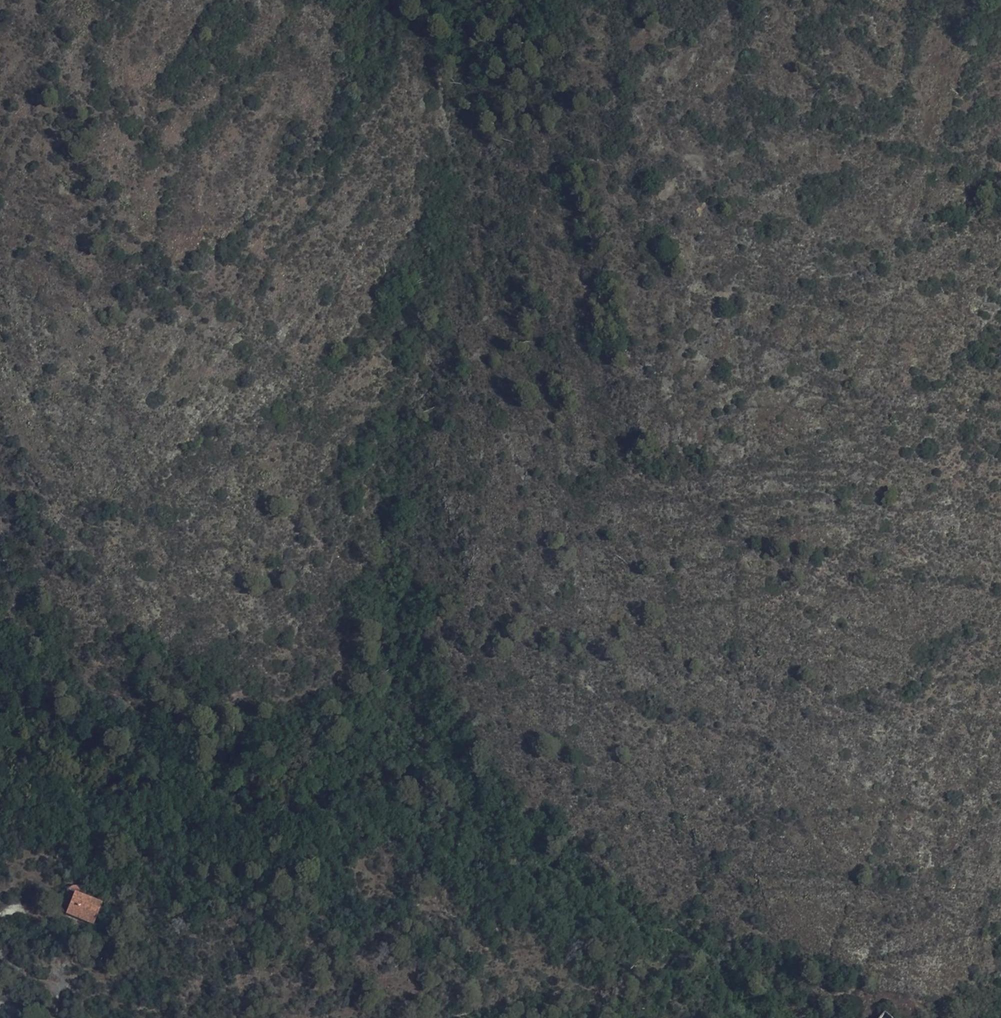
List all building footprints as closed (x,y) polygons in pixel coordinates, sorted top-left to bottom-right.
[(72,914),(86,921),(98,926),(107,907),(81,895),(75,908),(72,914)] [(690,944),(678,946),(680,954),(692,952),(690,944)]
